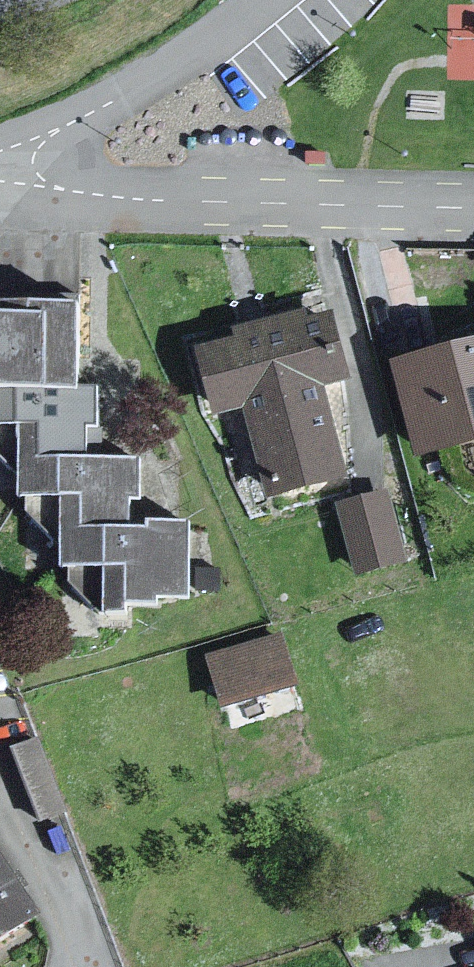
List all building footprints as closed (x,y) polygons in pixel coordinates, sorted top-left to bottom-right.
[(0,326),(0,402),(60,404),(58,313),(7,314),(3,327),(0,326)] [(226,409),(257,401),(281,494),(348,477),(324,384),(350,378),(336,325),(213,357),(226,409)] [(430,451),(473,439),(473,354),(409,371),(430,451)] [(60,404),(0,402),(0,483),(1,484),(0,503),(0,510),(14,509),(15,524),(46,551),(43,473),(71,474),(74,438),(86,438),(87,408),(60,404)] [(124,542),(126,473),(81,475),(71,474),(43,473),(46,551),(48,584),(86,582),(86,541),(124,542)] [(407,563),(390,499),(356,508),(372,572),(407,563)] [(175,532),(130,534),(131,542),(124,542),(86,541),(86,582),(85,618),(143,617),(143,608),(176,611),(175,532)] [(228,702),(303,683),(292,640),(217,659),(228,702)] [(0,845),(0,949),(49,915),(0,845)]
